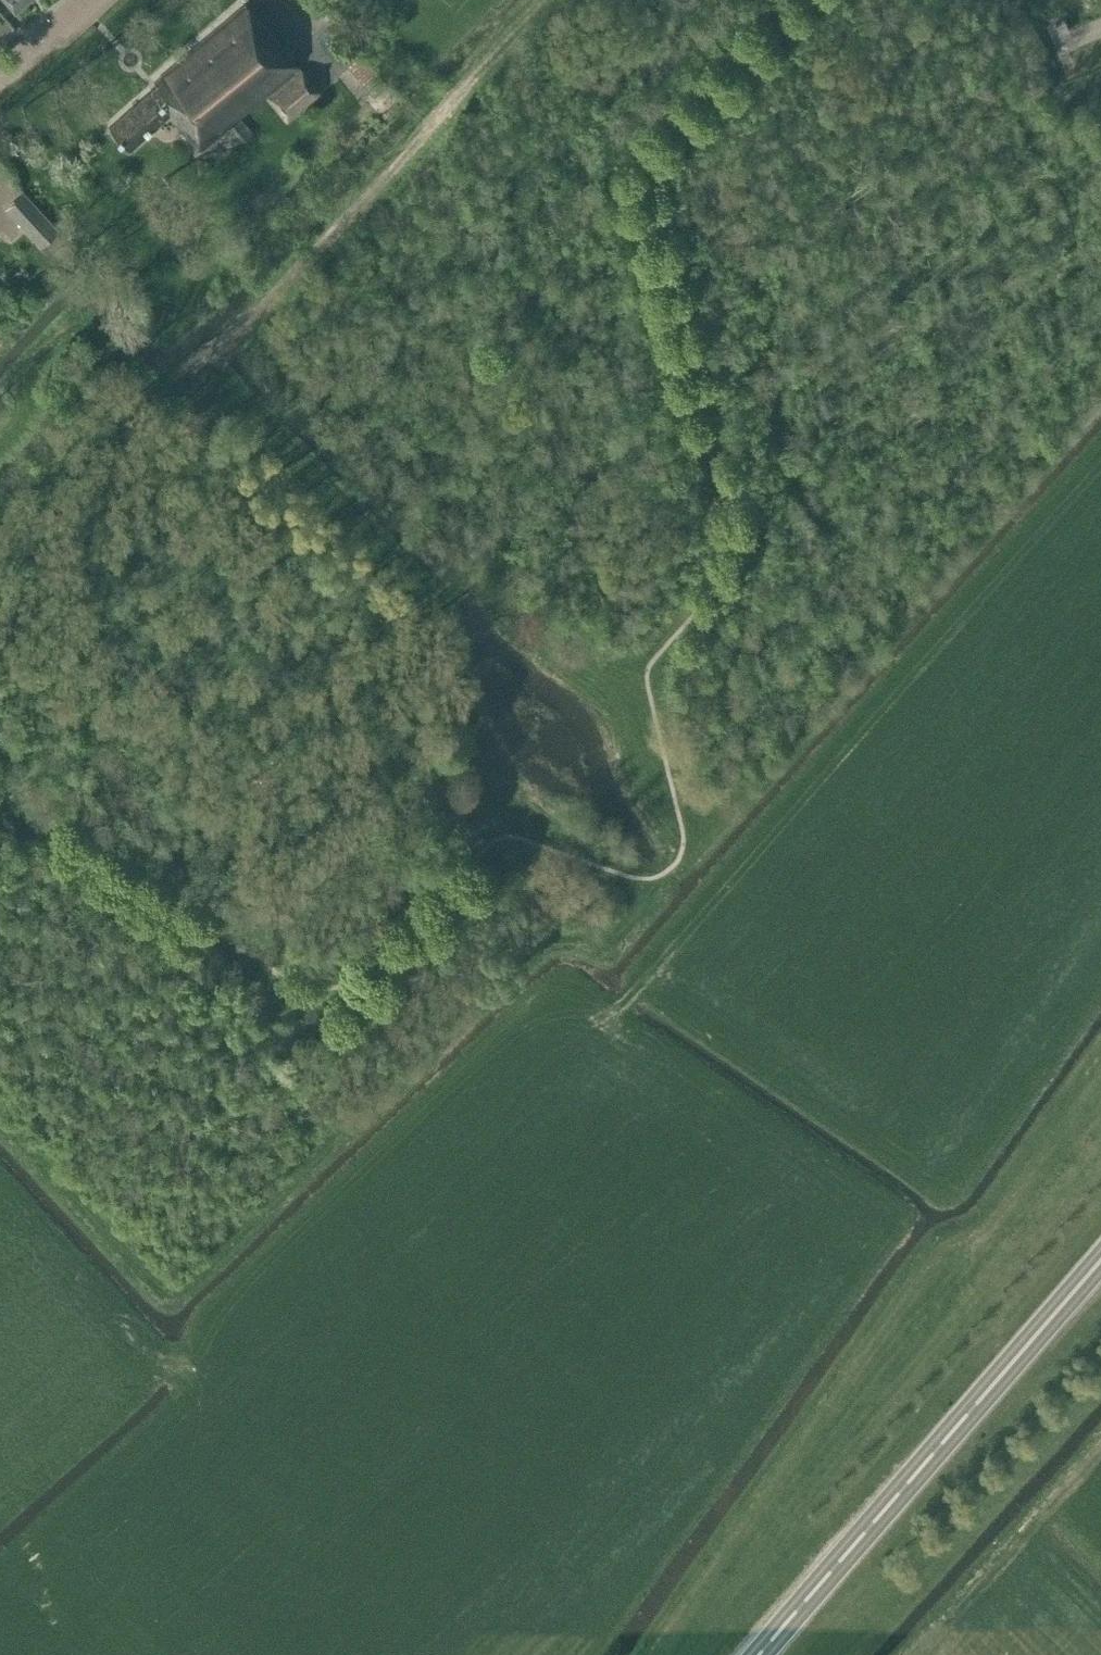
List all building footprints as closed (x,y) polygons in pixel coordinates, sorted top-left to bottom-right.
[(15,12),(29,0),(4,0),(15,12)] [(245,4),(153,83),(155,86),(109,127),(129,149),(168,114),(199,150),(292,71),(297,67),(245,4)] [(387,85),(359,51),(345,63),(373,96),(366,102),(385,124),(400,101),(387,85)] [(297,67),(292,71),(294,73),(266,97),(286,121),(319,92),(299,69),(297,67)] [(232,126),(243,140),(252,132),(240,119),(232,126)] [(24,191),(14,200),(4,208),(41,247),(59,231),(24,191)]
